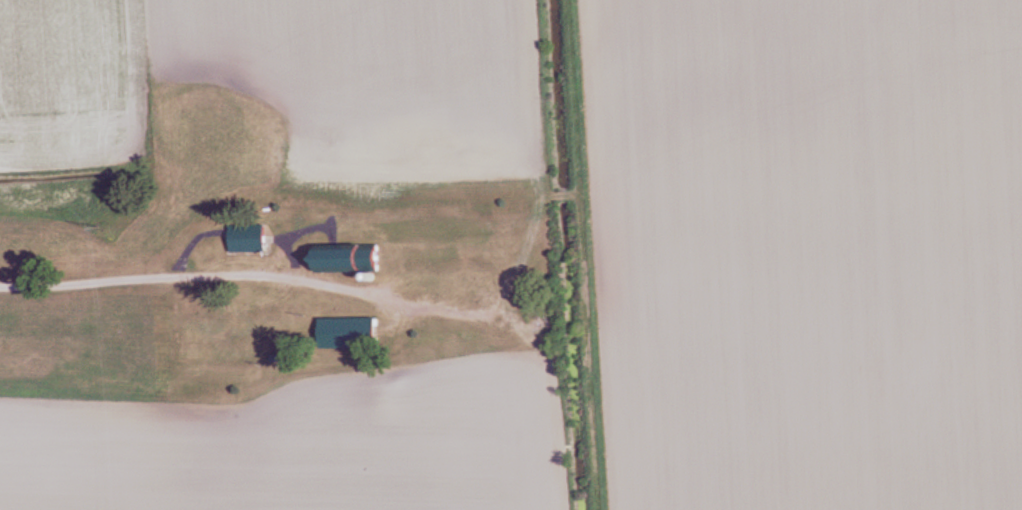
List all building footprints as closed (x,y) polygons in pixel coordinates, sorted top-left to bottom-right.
[(273,253),(273,227),(238,227),(238,253),(273,253)] [(391,246),(328,246),(328,274),(391,274),(391,246)] [(385,349),(385,319),(328,319),(328,349),(385,349)]
